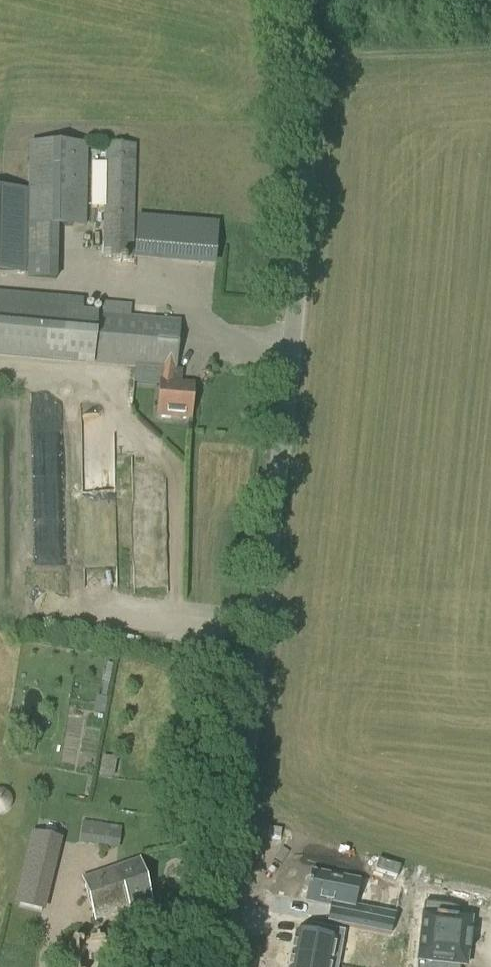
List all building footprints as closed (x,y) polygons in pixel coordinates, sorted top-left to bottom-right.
[(28,190),(28,275),(28,279),(57,281),(60,228),(86,229),(88,145),(30,144),(28,190)] [(134,258),(136,146),(106,146),(104,258),(134,258)] [(104,206),(104,162),(88,162),(88,207),(104,206)] [(28,275),(28,190),(0,189),(0,274),(28,275)] [(214,263),(217,223),(177,220),(174,260),(214,263)] [(81,314),(82,303),(0,296),(0,358),(164,371),(163,384),(162,383),(159,418),(191,421),(194,386),(181,385),(182,372),(175,371),(179,323),(130,319),(131,308),(102,305),(101,316),(81,314)] [(107,777),(111,758),(104,757),(100,776),(107,777)] [(103,848),(108,815),(84,811),(79,844),(103,848)] [(27,830),(12,904),(43,910),(58,836),(27,830)] [(133,916),(154,910),(139,862),(83,879),(96,922),(131,911),(133,916)] [(370,885),(311,874),(306,901),(365,913),(370,885)] [(424,904),(420,939),(468,944),(471,921),(458,919),(459,911),(447,906),(424,904)] [(308,936),(296,934),(291,957),(338,966),(343,943),(335,941),(337,929),(310,924),(308,936)] [(417,966),(445,966),(445,965),(462,966),(465,966),(468,944),(420,939),(417,966)] [(338,966),(291,957),(289,966),(338,966)]
